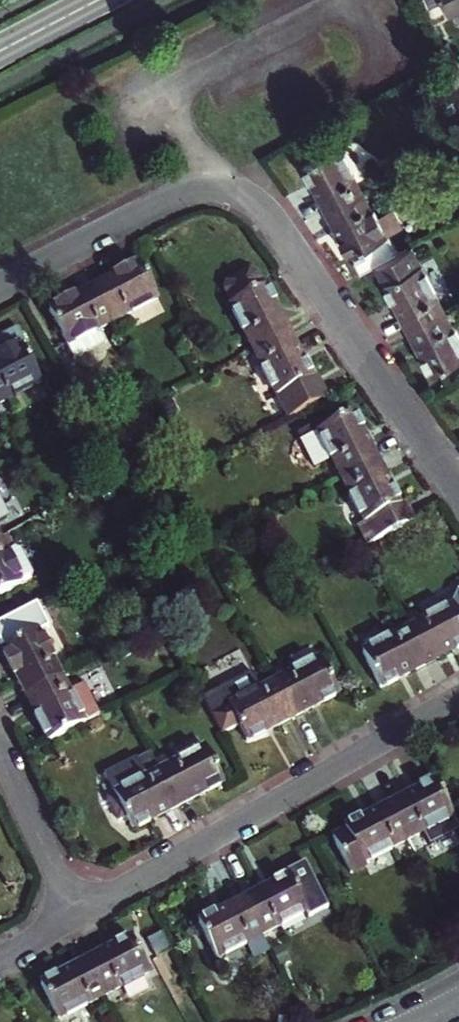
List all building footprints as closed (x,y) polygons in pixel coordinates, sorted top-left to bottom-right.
[(449,14),(458,9),(458,0),(441,0),(449,14)] [(326,209),(361,191),(338,146),(303,163),(326,209)] [(387,155),(376,161),(383,176),(394,170),(387,155)] [(375,218),(361,191),(326,209),(350,255),(384,237),(383,235),(402,226),(393,208),(375,218)] [(409,328),(444,310),(421,266),(430,261),(420,242),(367,270),(375,286),(385,282),(409,328)] [(139,266),(93,289),(112,324),(157,302),(139,266)] [(230,307),(253,352),(288,334),(265,289),(263,290),(256,276),(248,274),(229,284),(226,291),(233,305),(230,307)] [(66,347),(112,324),(93,289),(48,312),(66,347)] [(409,328),(432,374),(458,360),(458,339),(444,310),(409,328)] [(311,381),(288,334),(253,352),(287,420),(327,400),(316,378),(311,381)] [(40,384),(22,349),(0,360),(0,404),(40,384)] [(318,433),(340,478),(375,460),(352,415),(318,433)] [(398,506),(375,460),(340,478),(363,523),(357,526),(367,545),(414,521),(404,504),(398,506)] [(0,538),(0,596),(30,581),(33,575),(20,550),(15,549),(8,535),(0,538)] [(424,666),(458,648),(458,592),(457,593),(450,606),(451,608),(406,632),(424,666)] [(406,632),(360,655),(378,690),(424,666),(406,632)] [(0,651),(25,698),(61,679),(36,633),(0,651)] [(319,661),(273,685),(291,719),(336,695),(319,661)] [(246,743),(291,719),(273,685),(259,692),(249,674),(200,701),(219,737),(238,727),(246,743)] [(25,698),(49,743),(98,717),(84,689),(69,696),(61,679),(25,698)] [(204,748),(158,772),(177,808),(222,785),(204,748)] [(177,808),(158,772),(147,753),(101,778),(111,797),(104,800),(116,824),(124,819),(130,832),(177,808)] [(434,782),(389,806),(406,840),(413,853),(458,830),(449,811),(434,782)] [(406,840),(389,806),(343,830),(345,833),(333,840),(350,874),(363,868),(361,864),(406,840)] [(276,886),(243,902),(261,937),(293,921),(295,926),(315,917),(293,871),(273,881),(276,886)] [(215,959),(261,937),(243,902),(198,924),(215,959)] [(130,939),(86,963),(103,996),(148,973),(130,939)] [(103,996),(86,963),(40,987),(57,1021),(103,996)]
